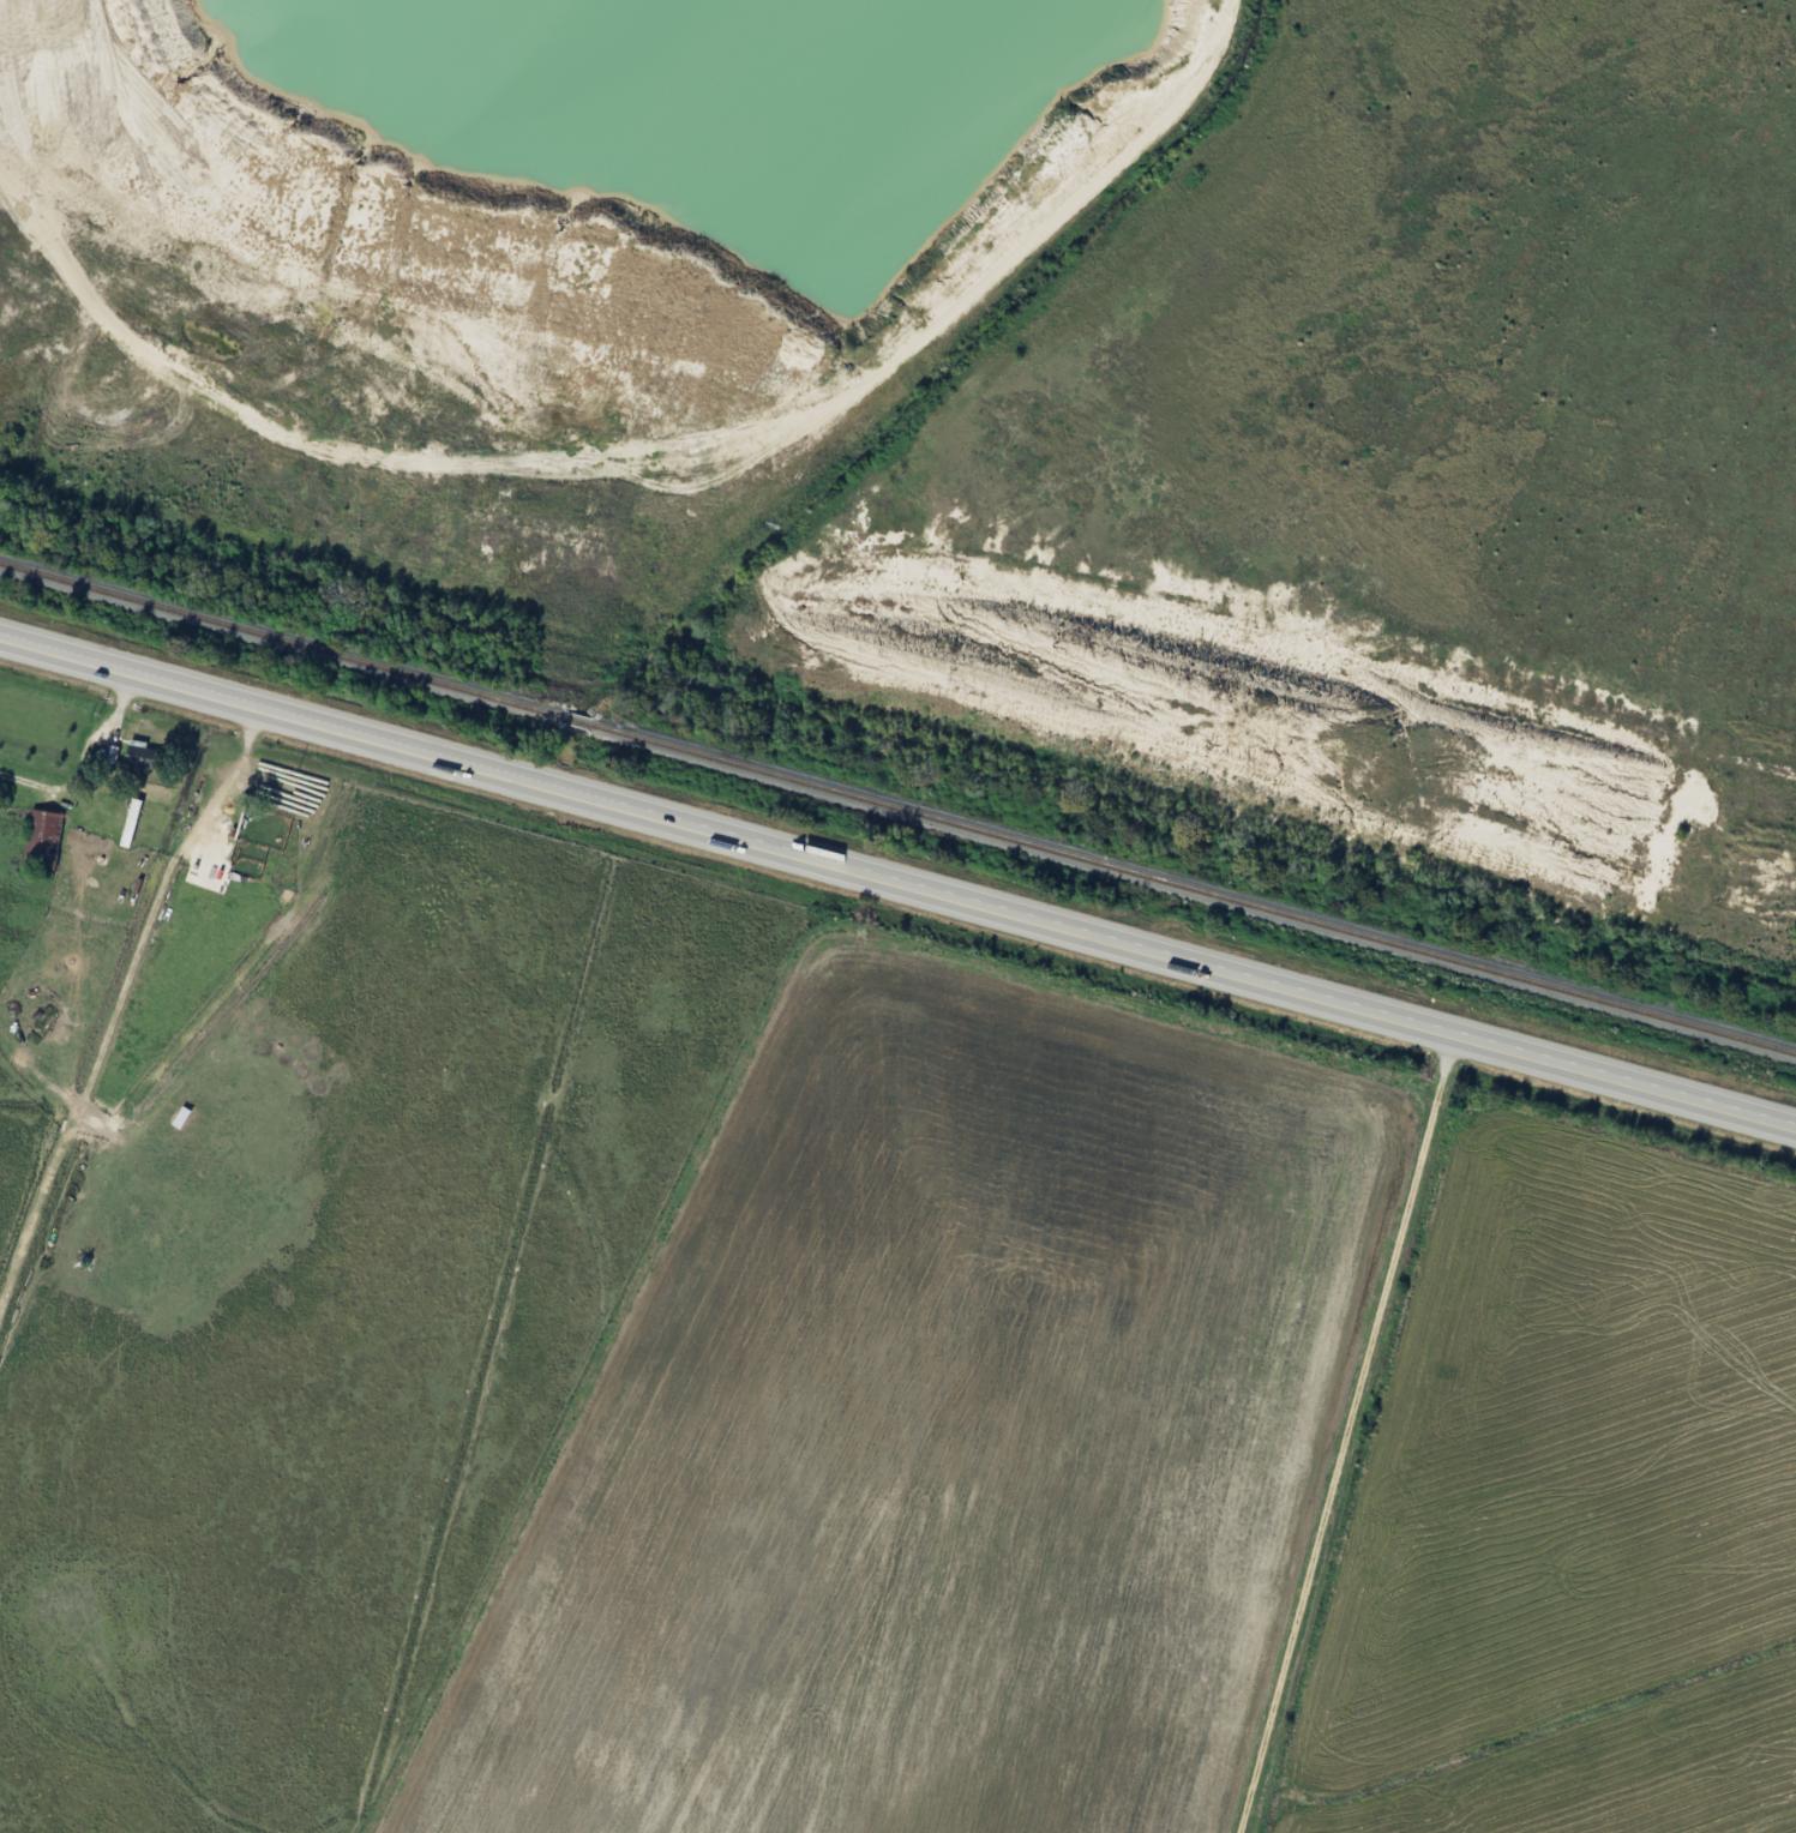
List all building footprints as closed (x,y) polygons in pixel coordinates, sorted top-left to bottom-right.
[(159,771),(164,751),(150,748),(151,744),(134,740),(128,764),(159,771)] [(30,855),(61,856),(63,812),(32,811),(30,855)]
